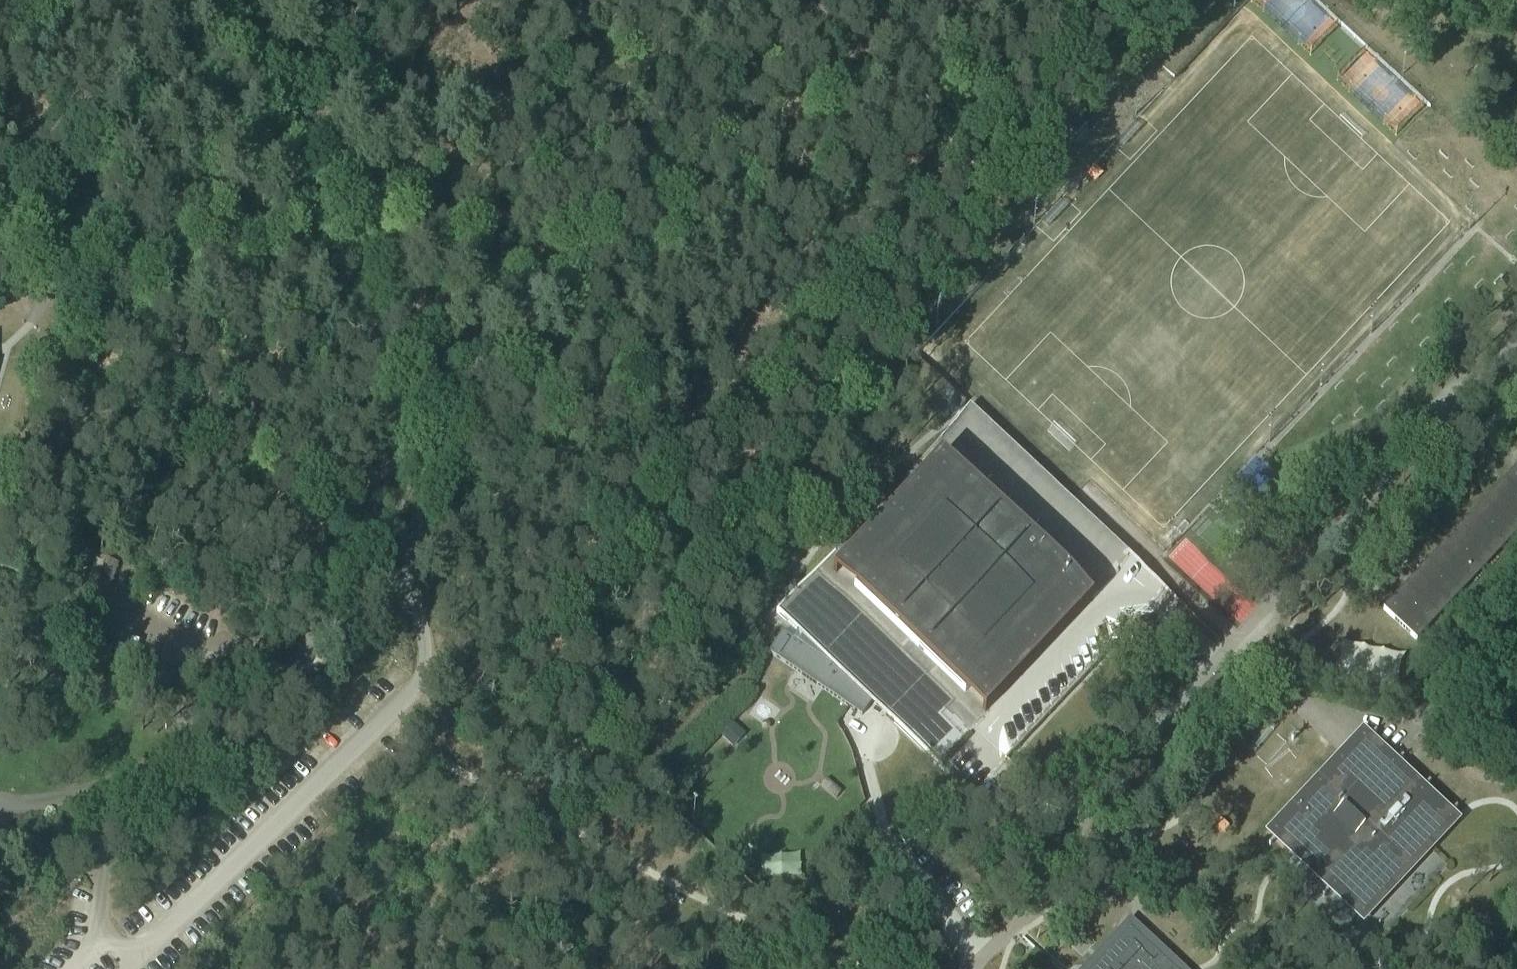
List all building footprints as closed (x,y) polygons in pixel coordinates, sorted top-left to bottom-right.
[(1126,563),(965,411),(919,460),(929,469),(844,559),(835,550),(776,613),(798,633),(793,639),(783,632),(769,653),(862,716),(871,701),(937,763),(996,701),(1126,563)] [(1511,487),(1505,481),(1428,563),(1435,569),(1390,616),(1415,639),(1516,529),(1516,481),(1511,487)] [(107,561),(98,593),(110,596),(120,564),(107,561)] [(74,568),(69,583),(81,586),(86,571),(74,568)] [(94,605),(89,622),(101,626),(106,609),(94,605)] [(731,725),(722,735),(734,747),(744,737),(731,725)] [(1451,822),(1375,750),(1353,773),(1341,762),(1275,833),(1363,916),(1451,822)] [(1130,927),(1091,968),(1175,968),(1130,927)]
